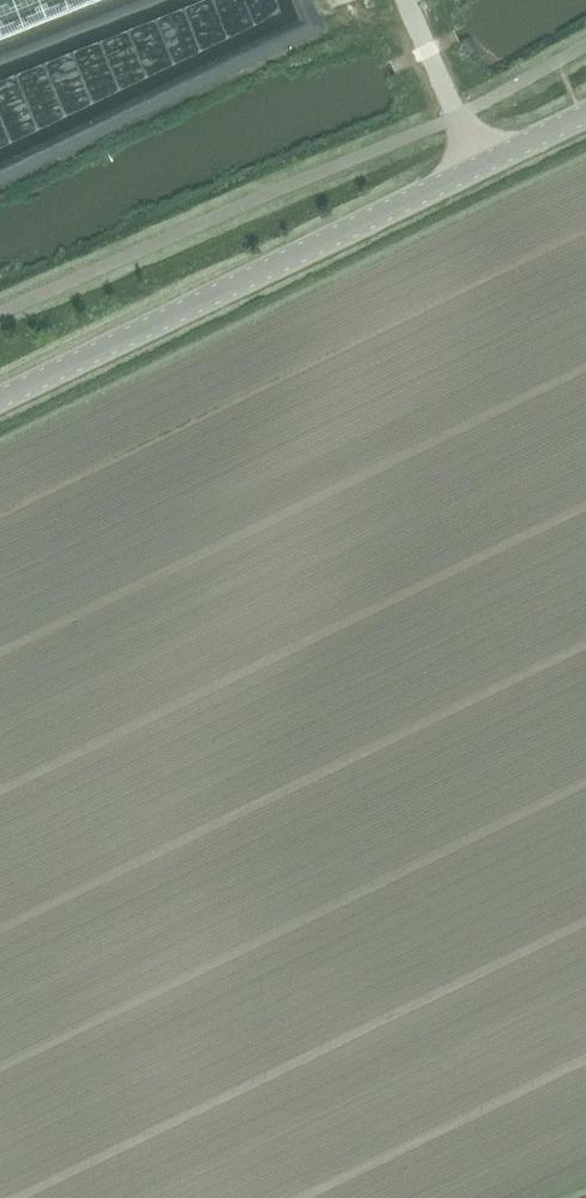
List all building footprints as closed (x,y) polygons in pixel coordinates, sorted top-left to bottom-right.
[(83,0),(0,0),(0,33),(83,0)] [(577,295),(569,299),(585,337),(585,315),(577,295)]
